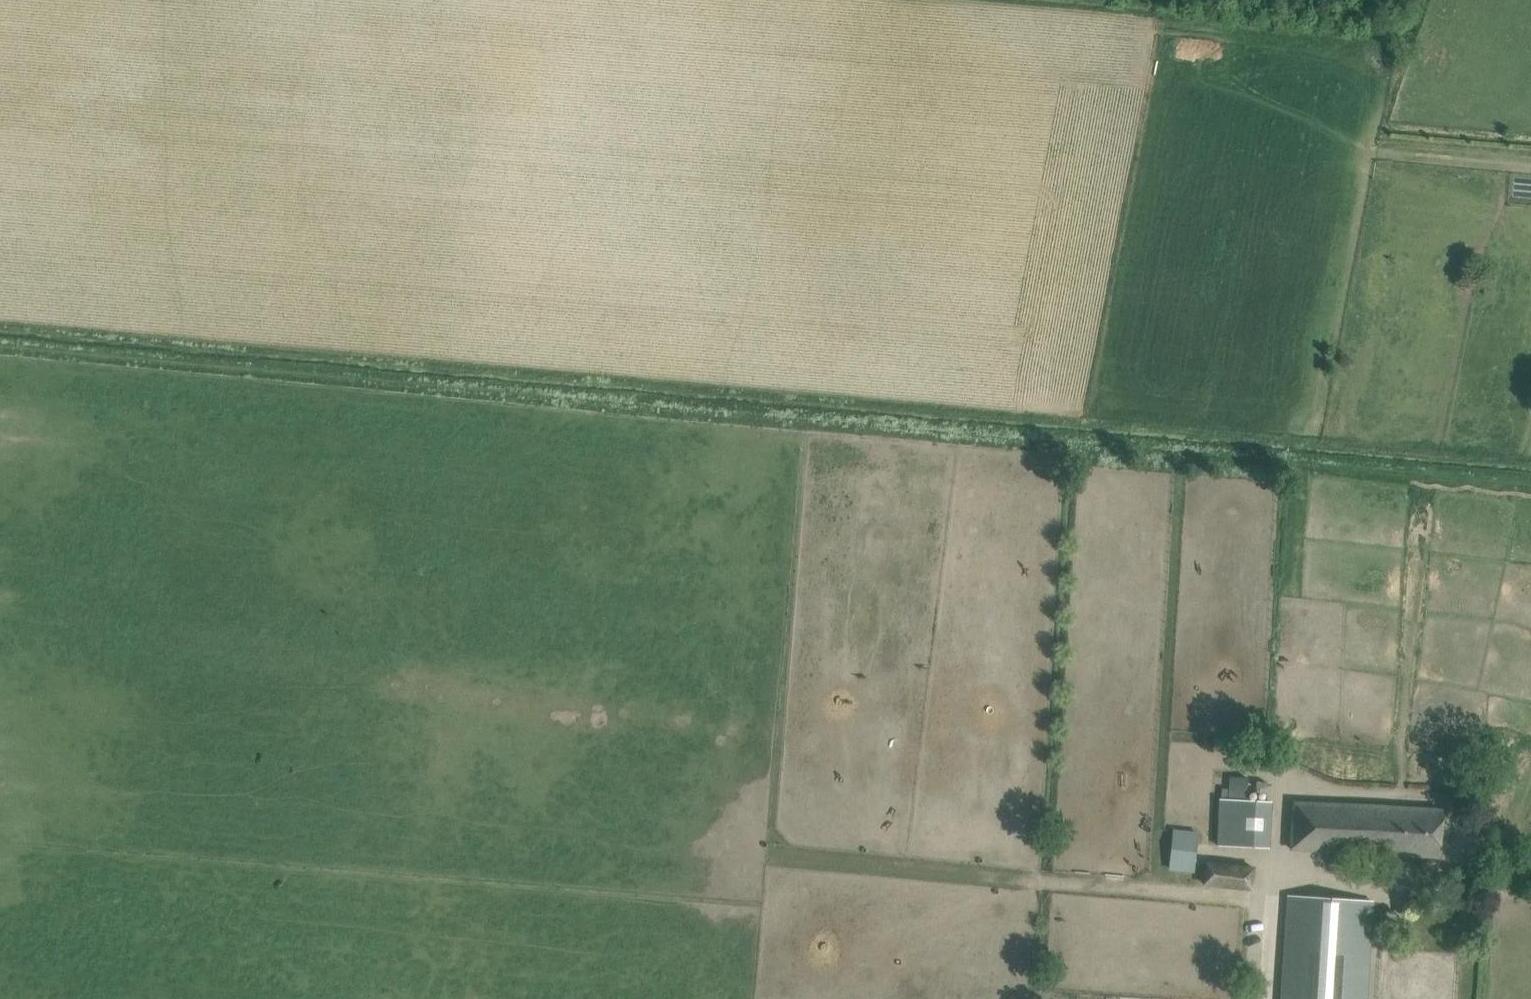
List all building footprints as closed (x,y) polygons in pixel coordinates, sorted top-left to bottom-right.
[(1246,802),(1247,777),(1230,776),(1229,801),(1223,801),(1221,847),(1271,850),(1274,804),(1246,802)] [(1443,810),(1407,807),(1295,802),(1292,849),(1418,854),(1438,856),(1443,810)] [(1173,829),(1169,870),(1194,873),(1199,832),(1173,829)] [(1255,866),(1207,862),(1205,885),(1252,890),(1255,866)] [(1374,933),(1376,903),(1291,897),(1284,998),(1370,998),(1374,941),(1382,942),(1383,934),(1374,933)] [(1248,910),(1243,982),(1260,983),(1265,911),(1248,910)]
